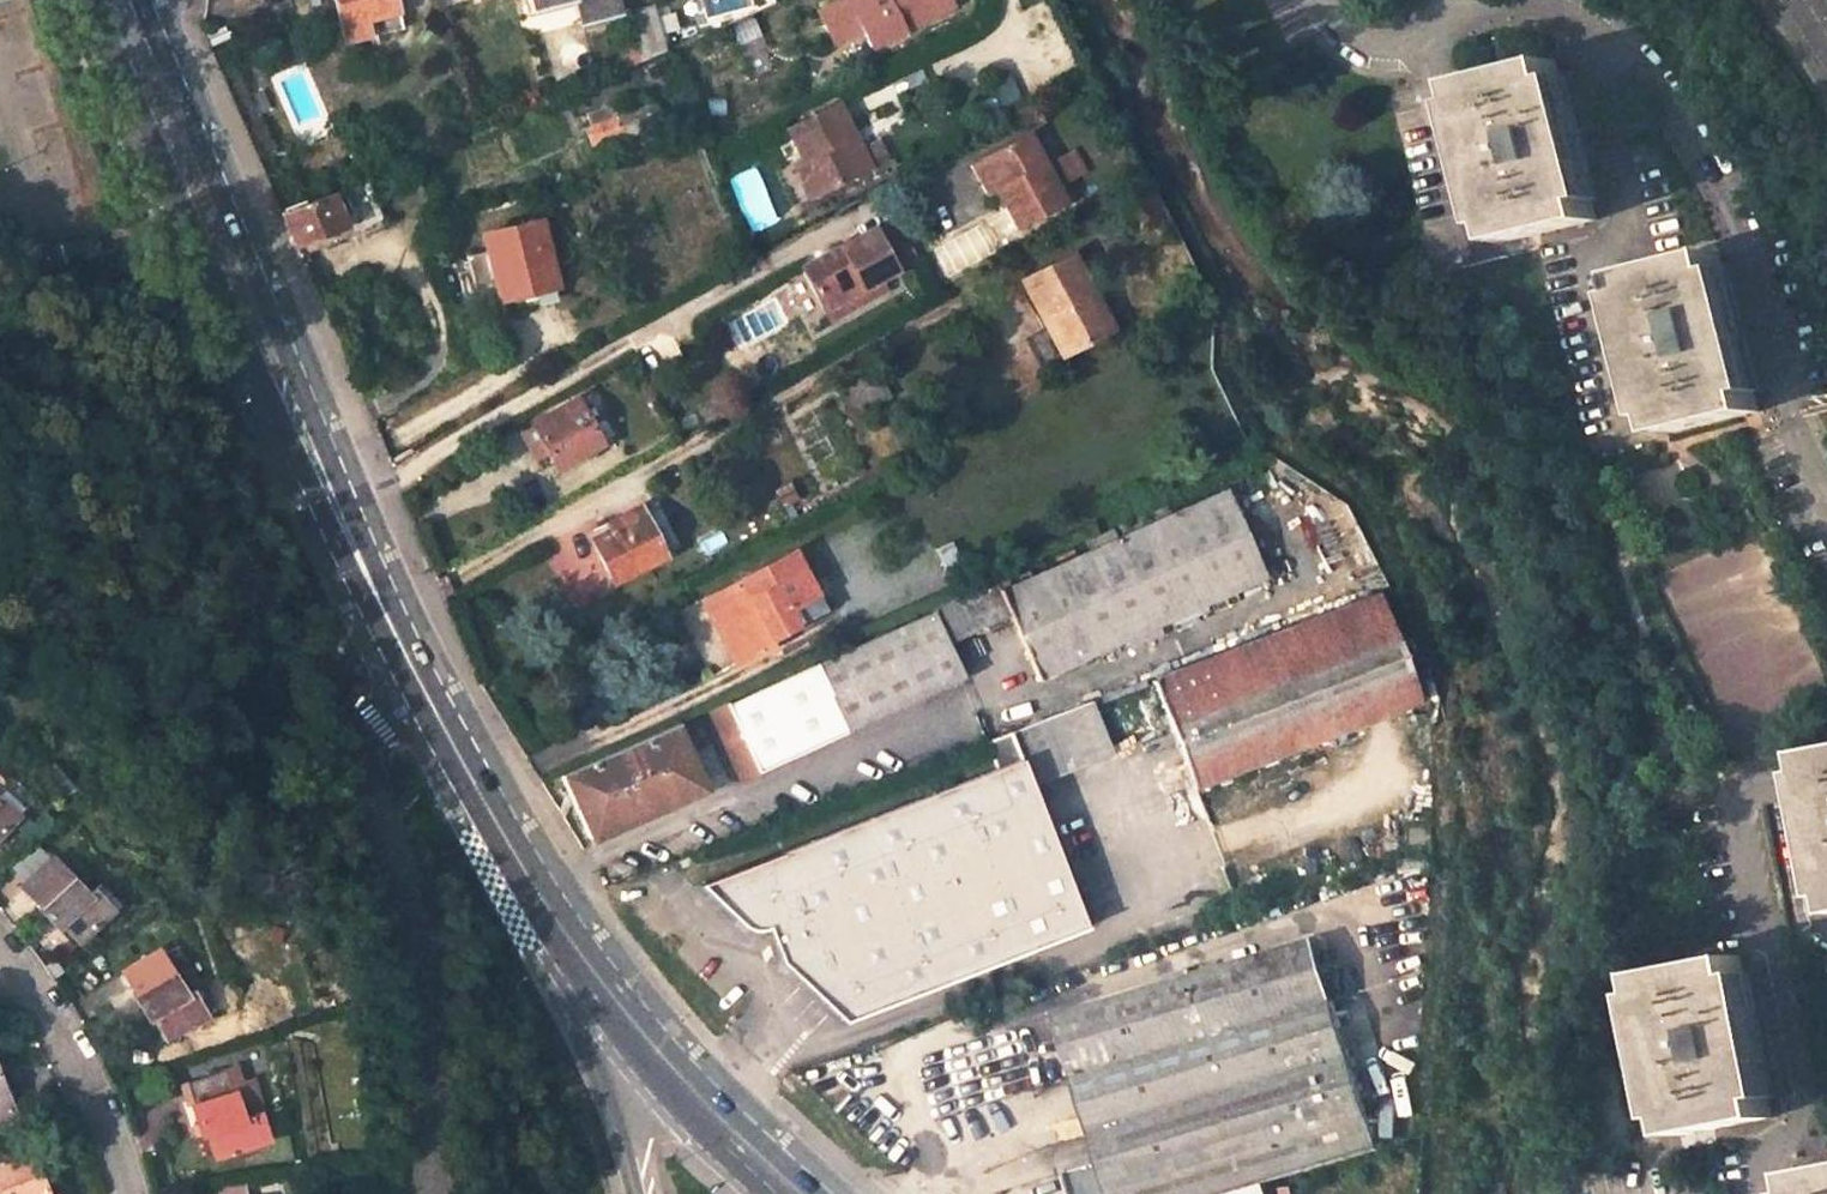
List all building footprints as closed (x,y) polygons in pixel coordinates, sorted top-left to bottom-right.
[(394,0),(331,0),(344,46),(370,39),(366,25),(398,17),(394,0)] [(621,13),(617,0),(576,0),(581,24),(621,13)] [(953,0),(855,0),(847,4),(845,0),(841,0),(817,13),(831,44),(860,29),(868,44),(953,0)] [(629,12),(639,61),(660,52),(649,9),(629,12)] [(1556,64),(1466,86),(1504,245),(1595,222),(1576,144),(1556,64)] [(839,171),(866,157),(853,132),(838,105),(794,129),(808,157),(799,162),(816,195),(843,180),(839,171)] [(1000,189),(1015,222),(1060,201),(1028,130),(969,158),(986,195),(1000,189)] [(364,179),(346,187),(278,217),(297,259),(384,224),(364,179)] [(556,287),(543,222),(478,236),(482,255),(455,261),(462,291),(488,286),(493,302),(556,287)] [(825,307),(897,269),(875,228),(802,265),(825,307)] [(51,272),(100,259),(95,241),(47,253),(51,272)] [(1114,330),(1073,256),(1025,284),(1045,320),(1040,324),(1061,360),(1114,330)] [(1739,345),(1717,256),(1624,279),(1666,438),(1756,415),(1739,345)] [(576,398),(531,423),(555,468),(601,444),(576,398)] [(1262,507),(1247,467),(1214,481),(1219,494),(1231,521),(1262,507)] [(991,579),(932,605),(802,662),(699,706),(732,779),(953,683),(938,649),(1008,618),(1034,681),(1259,584),(1231,521),(1219,494),(1167,516),(1162,504),(1075,542),(1080,553),(996,590),(991,579)] [(593,541),(615,584),(664,556),(638,509),(615,522),(618,529),(593,541)] [(572,598),(600,586),(577,532),(549,544),(572,598)] [(799,554),(703,598),(734,664),(769,647),(766,641),(826,614),(799,554)] [(1186,789),(1417,701),(1419,706),(1469,832),(1517,815),(1425,573),(1146,684),(1186,789)] [(1005,734),(1026,790),(1107,757),(1085,702),(1005,734)] [(700,789),(671,719),(557,769),(578,819),(586,840),(700,789)] [(993,770),(682,893),(726,933),(733,933),(744,929),(747,930),(751,932),(753,935),(765,967),(821,1015),(1077,921),(1026,790),(1005,734),(983,743),(993,770)] [(1805,756),(1826,873),(1826,752),(1805,756)] [(22,814),(2,795),(0,797),(0,835),(22,814)] [(113,915),(96,891),(79,904),(49,868),(18,891),(48,930),(53,927),(72,948),(113,915)] [(1255,1183),(1367,1149),(1306,942),(1048,1022),(1089,1165),(1055,1175),(1060,1193),(1219,1193),(1255,1183)] [(149,1019),(161,1041),(207,1014),(194,993),(178,1003),(149,955),(117,975),(143,1022),(149,1019)] [(1639,977),(1669,1140),(1761,1123),(1745,1039),(1730,959),(1639,977)] [(219,1077),(238,1130),(238,1131),(244,1129),(254,1125),(263,1122),(251,1089),(242,1092),(235,1071),(219,1077)] [(238,1130),(219,1077),(182,1090),(200,1142),(206,1142),(214,1163),(262,1148),(254,1125),(244,1129),(238,1131),(238,1130)] [(37,1183),(31,1183),(22,1159),(0,1168),(0,1193),(42,1193),(37,1183)] [(1798,1193),(1826,1193),(1826,1170),(1795,1177),(1798,1193)] [(1219,1193),(1258,1193),(1255,1183),(1219,1193)]
